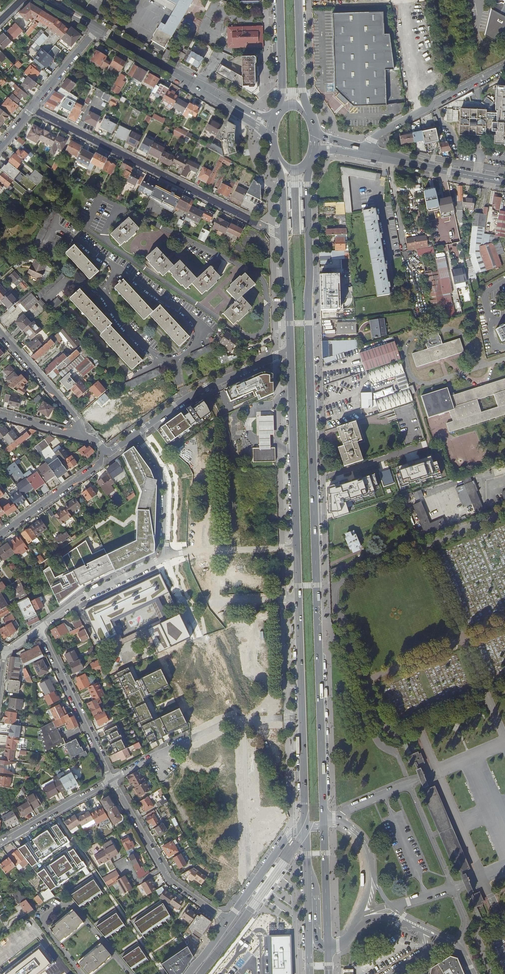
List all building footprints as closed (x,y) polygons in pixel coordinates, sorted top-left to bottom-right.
[(177,3),(173,10),(165,24),(162,22),(154,35),(151,40),(153,41),(150,45),(162,52),(192,0),(171,0),(177,3)] [(173,10),(177,3),(171,0),(155,0),(173,10)] [(37,5),(34,3),(29,1),(28,2),(42,10),(43,9),(37,5)] [(42,10),(28,2),(19,12),(26,19),(28,17),(34,23),(35,21),(37,19),(42,10)] [(504,11),(504,3),(498,2),(493,3),(490,7),(490,9),(485,35),(496,41),(504,32),(504,16),(503,15),(504,11)] [(57,19),(42,10),(37,19),(41,22),(41,23),(42,24),(43,23),(50,26),(57,19)] [(333,12),(335,87),(340,92),(336,96),(345,105),(349,101),(353,105),(386,103),(386,69),(394,68),(390,33),(384,33),(383,11),(333,12)] [(50,26),(48,27),(57,35),(67,25),(57,19),(50,26)] [(34,23),(26,33),(28,36),(38,23),(35,21),(34,23)] [(6,34),(10,39),(12,41),(23,30),(16,23),(13,26),(11,28),(8,31),(9,32),(6,34)] [(67,25),(57,35),(61,38),(71,27),(67,25)] [(61,38),(59,41),(68,48),(71,45),(71,46),(81,34),(71,27),(61,38)] [(229,48),(249,47),(253,47),(255,46),(256,46),(260,46),(262,44),(262,30),(260,28),(229,29),(229,48)] [(4,33),(0,37),(0,44),(4,48),(8,44),(11,47),(15,43),(12,41),(10,39),(6,34),(4,33)] [(43,33),(35,42),(39,46),(48,37),(43,33)] [(26,42),(30,46),(34,42),(30,38),(29,38),(29,39),(26,42)] [(56,44),(48,53),(53,57),(54,58),(62,50),(56,44)] [(48,53),(42,48),(34,57),(46,66),(53,57),(48,53)] [(185,54),(183,58),(198,66),(203,57),(188,48),(185,54)] [(0,49),(0,60),(3,57),(5,59),(0,64),(0,66),(4,70),(2,72),(5,75),(15,64),(0,49)] [(100,67),(107,71),(109,67),(110,65),(112,62),(106,58),(106,57),(96,51),(91,61),(95,64),(95,65),(96,66),(98,67),(99,67),(100,67),(100,66),(100,67)] [(257,55),(242,55),(243,76),(241,75),(221,64),(216,73),(252,93),(258,88),(257,55)] [(110,65),(113,67),(121,71),(126,63),(115,56),(112,62),(110,65)] [(31,65),(24,73),(26,74),(34,80),(40,73),(36,69),(38,68),(33,64),(32,66),(31,65)] [(129,75),(132,77),(138,67),(134,65),(129,75)] [(132,77),(141,82),(147,72),(138,67),(132,77)] [(149,73),(144,82),(155,88),(157,84),(160,79),(149,73)] [(34,80),(26,74),(20,80),(24,83),(20,87),(26,92),(30,88),(31,89),(36,82),(34,80)] [(125,76),(121,74),(111,90),(118,94),(126,82),(123,80),(125,76)] [(63,88),(59,94),(76,102),(78,99),(69,93),(75,84),(68,79),(61,87),(63,88)] [(20,87),(15,83),(13,86),(17,89),(10,98),(17,103),(22,97),(25,99),(28,94),(26,92),(20,87)] [(155,88),(152,93),(155,94),(154,96),(158,98),(160,95),(164,97),(169,88),(161,84),(160,85),(160,84),(159,84),(159,85),(158,85),(157,84),(155,88)] [(496,85),(495,110),(496,110),(496,113),(491,113),(488,113),(485,113),(485,109),(460,109),(460,127),(460,134),(479,134),(485,134),(485,130),(495,131),(495,134),(494,134),(494,142),(503,143),(503,145),(504,144),(504,85),(496,85)] [(112,96),(97,88),(94,95),(108,102),(112,96)] [(164,97),(162,100),(173,106),(178,98),(178,97),(174,94),(171,93),(172,90),(169,88),(164,97)] [(76,102),(59,94),(57,93),(55,92),(45,106),(54,110),(58,105),(59,106),(61,107),(71,112),(73,107),(76,102)] [(485,100),(490,105),(494,100),(489,95),(485,100)] [(10,98),(9,97),(2,104),(12,112),(18,105),(17,103),(10,98)] [(114,97),(110,103),(110,104),(115,106),(118,100),(114,97)] [(81,111),(85,113),(91,100),(88,98),(84,106),(76,102),(73,107),(74,107),(73,108),(74,108),(69,117),(76,121),(81,111)] [(173,106),(172,107),(184,114),(189,105),(178,98),(173,106)] [(458,109),(460,109),(485,109),(489,110),(480,103),(478,101),(463,100),(455,100),(448,104),(447,109),(445,109),(444,120),(447,120),(447,121),(452,121),(452,120),(458,120),(459,113),(458,113),(458,109)] [(481,102),(480,103),(489,110),(488,113),(491,113),(491,108),(482,100),(481,102)] [(184,114),(183,115),(187,117),(188,115),(192,117),(192,115),(195,117),(199,111),(197,110),(198,108),(193,105),(190,103),(189,105),(184,114)] [(71,112),(61,107),(58,113),(64,116),(64,117),(67,119),(71,112)] [(1,126),(7,118),(6,117),(9,115),(0,108),(0,126),(1,126)] [(86,122),(96,127),(101,117),(89,112),(87,116),(88,117),(86,122)] [(155,114),(152,118),(161,123),(164,118),(155,114)] [(116,125),(105,119),(101,127),(112,133),(116,125)] [(206,134),(215,139),(222,126),(213,121),(206,134)] [(221,148),(212,143),(212,144),(209,149),(221,155),(223,157),(236,153),(234,143),(234,136),(234,132),(235,127),(232,126),(229,124),(228,123),(227,123),(222,133),(224,134),(223,136),(223,137),(223,140),(221,140),(221,148)] [(27,138),(37,143),(38,142),(39,141),(39,140),(44,131),(44,130),(34,125),(27,138)] [(116,135),(123,138),(126,140),(131,132),(120,126),(116,135)] [(176,127),(174,130),(186,136),(188,133),(176,127)] [(427,129),(422,130),(425,141),(439,138),(436,128),(431,129),(430,127),(427,127),(427,129)] [(44,131),(39,140),(53,146),(57,138),(49,134),(49,133),(45,130),(44,131)] [(173,134),(184,140),(186,136),(174,130),(173,134)] [(412,132),(414,141),(423,139),(422,130),(412,132)] [(131,131),(126,142),(137,148),(142,137),(131,131)] [(401,143),(414,141),(412,132),(412,131),(405,132),(405,134),(400,135),(401,143)] [(51,149),(50,152),(54,155),(58,147),(62,149),(67,140),(58,136),(57,138),(53,146),(51,149)] [(19,138),(17,141),(19,142),(21,144),(23,146),(26,143),(19,138)] [(140,149),(148,153),(154,142),(145,138),(140,149)] [(39,140),(39,141),(38,142),(51,149),(53,146),(39,140)] [(71,141),(66,151),(78,157),(82,149),(83,147),(71,141)] [(442,151),(451,149),(448,141),(439,142),(442,151)] [(154,142),(148,153),(160,159),(165,148),(154,142)] [(78,157),(76,161),(80,163),(80,162),(89,166),(94,155),(93,156),(90,154),(91,153),(82,149),(78,157)] [(19,150),(16,154),(24,161),(28,155),(22,150),(20,151),(19,150)] [(16,154),(14,152),(11,156),(13,158),(9,162),(17,169),(24,161),(16,154)] [(160,159),(159,160),(163,162),(171,166),(171,165),(172,164),(175,158),(163,152),(160,159)] [(89,166),(88,167),(92,169),(94,165),(102,169),(107,161),(107,160),(95,153),(94,155),(89,166)] [(175,158),(172,164),(176,167),(177,165),(179,166),(178,168),(179,168),(181,163),(186,166),(188,161),(177,155),(175,158)] [(209,177),(211,178),(209,181),(208,180),(206,185),(209,187),(210,185),(212,186),(218,174),(220,175),(221,171),(220,171),(223,165),(220,163),(224,157),(223,157),(221,155),(212,172),(209,177)] [(232,161),(225,158),(223,162),(230,166),(232,161)] [(102,169),(102,170),(111,174),(116,166),(107,161),(102,169)] [(186,166),(181,174),(186,177),(190,170),(197,173),(200,167),(188,161),(186,166)] [(118,169),(115,175),(120,178),(121,176),(122,176),(122,178),(123,178),(124,177),(128,179),(132,172),(131,172),(133,169),(123,164),(121,168),(121,169),(121,170),(118,169)] [(375,180),(376,173),(341,166),(342,180),(344,202),(345,210),(345,213),(352,212),(349,176),(351,175),(375,180)] [(199,177),(207,181),(209,177),(212,172),(204,168),(199,177)] [(218,189),(227,171),(224,169),(215,188),(218,189)] [(28,175),(26,177),(37,185),(44,178),(35,170),(30,176),(28,175)] [(6,185),(5,187),(10,191),(12,188),(9,186),(13,182),(12,181),(15,178),(10,173),(9,174),(5,171),(3,173),(1,176),(0,176),(0,181),(6,185)] [(128,179),(125,185),(134,190),(137,183),(139,184),(142,178),(140,177),(141,176),(132,172),(128,179)] [(26,177),(26,176),(21,182),(29,189),(27,192),(29,194),(30,194),(37,185),(26,177)] [(218,192),(228,198),(235,185),(237,181),(232,179),(228,187),(222,184),(218,192)] [(248,191),(247,193),(261,201),(261,186),(257,183),(254,180),(248,191)] [(155,187),(143,181),(138,190),(143,192),(143,193),(150,197),(155,187)] [(232,196),(243,201),(247,193),(248,191),(238,186),(232,196)] [(150,197),(161,203),(160,206),(161,206),(169,191),(165,189),(164,191),(155,187),(150,197)] [(435,189),(424,191),(428,213),(440,210),(437,199),(435,189)] [(169,191),(161,206),(173,213),(174,210),(177,204),(180,199),(171,195),(172,192),(169,191)] [(29,194),(27,192),(20,200),(23,202),(29,194)] [(177,204),(174,210),(179,213),(181,209),(185,211),(191,200),(183,196),(179,204),(177,204)] [(451,196),(437,199),(440,210),(441,218),(449,216),(451,216),(455,215),(451,196)] [(470,208),(475,209),(476,199),(463,198),(463,200),(463,207),(470,208)] [(191,200),(185,211),(188,213),(191,207),(194,202),(191,200)] [(342,210),(345,210),(344,202),(336,203),(337,214),(342,214),(342,210)] [(188,213),(186,216),(199,223),(201,218),(204,213),(191,207),(188,213)] [(475,213),(472,234),(470,253),(471,257),(470,257),(476,273),(502,266),(497,255),(504,252),(500,241),(493,244),(494,243),(482,246),(482,245),(488,207),(485,207),(484,214),(475,213)] [(204,213),(201,218),(211,222),(212,220),(211,219),(214,213),(205,209),(204,213)] [(378,216),(376,216),(375,209),(363,211),(378,296),(390,294),(388,287),(390,286),(389,283),(388,283),(385,269),(387,269),(386,264),(385,265),(380,238),(381,238),(381,233),(379,234),(377,220),(378,220),(378,216)] [(495,235),(504,237),(504,232),(504,209),(503,209),(502,211),(500,210),(495,235)] [(342,218),(346,218),(345,213),(345,210),(342,210),(342,214),(337,214),(323,215),(323,219),(342,218)] [(217,218),(212,228),(218,230),(217,233),(224,237),(227,232),(230,224),(224,221),(224,220),(218,217),(218,218),(217,218)] [(128,218),(110,235),(121,246),(139,229),(128,218)] [(176,226),(180,228),(184,221),(179,219),(176,226)] [(230,224),(227,232),(239,238),(243,230),(230,224)] [(203,229),(198,239),(205,242),(210,232),(203,229)] [(56,235),(45,259),(50,264),(62,238),(56,235)] [(406,239),(408,250),(428,247),(427,236),(406,239)] [(344,259),(350,258),(349,249),(345,249),(345,238),(336,238),(336,250),(332,251),(332,256),(319,257),(319,260),(320,260),(344,259)] [(99,272),(74,245),(66,253),(90,279),(99,272)] [(421,249),(432,312),(445,309),(433,247),(421,249)] [(174,266),(157,248),(146,258),(160,274),(163,277),(169,271),(186,289),(192,284),(202,295),(220,278),(212,269),(213,269),(211,267),(210,267),(197,279),(180,261),(174,266)] [(437,259),(445,307),(454,306),(451,293),(453,293),(446,257),(437,259)] [(30,268),(28,274),(41,280),(45,271),(43,270),(46,265),(35,260),(33,266),(33,267),(32,269),(30,268)] [(455,269),(458,283),(466,281),(463,268),(455,269)] [(20,277),(15,271),(8,277),(14,283),(20,277)] [(40,299),(41,299),(65,277),(60,271),(59,273),(36,294),(40,299)] [(233,285),(227,291),(237,302),(236,302),(234,303),(235,303),(223,314),(233,325),(236,322),(249,310),(251,309),(252,308),(242,297),(250,289),(252,287),(255,285),(245,274),(235,283),(233,285)] [(340,274),(320,275),(321,309),(341,308),(340,274)] [(32,289),(23,280),(20,284),(28,293),(32,289)] [(130,288),(123,280),(121,282),(120,281),(118,282),(119,284),(115,287),(145,320),(150,315),(179,346),(180,347),(189,338),(189,337),(181,329),(167,313),(160,306),(153,312),(145,304),(130,288)] [(1,300),(8,294),(0,285),(0,301),(1,300)] [(28,293),(18,301),(27,311),(37,302),(40,299),(36,294),(32,289),(28,293)] [(112,324),(80,289),(70,298),(102,333),(101,335),(133,370),(142,361),(135,352),(110,326),(112,324)] [(8,294),(1,300),(9,309),(18,302),(10,292),(8,294)] [(57,297),(47,306),(49,308),(52,311),(62,302),(57,297)] [(40,299),(37,302),(43,308),(47,305),(41,299),(40,299)] [(16,322),(23,331),(31,323),(24,315),(16,322)] [(373,330),(374,338),(381,337),(381,336),(386,335),(385,327),(386,327),(384,318),(370,320),(372,330),(373,330)] [(31,323),(24,330),(28,334),(26,336),(31,341),(41,331),(33,322),(31,323)] [(356,322),(338,323),(338,334),(356,334),(356,322)] [(504,325),(503,326),(502,326),(496,329),(502,341),(504,340),(504,325)] [(61,332),(68,340),(73,336),(66,328),(61,332)] [(34,354),(30,357),(34,362),(54,343),(56,345),(58,343),(55,339),(59,335),(58,333),(43,346),(34,354)] [(247,340),(236,333),(236,334),(234,337),(227,333),(225,336),(222,334),(220,337),(217,341),(227,347),(226,349),(228,351),(229,350),(229,351),(230,349),(231,350),(238,340),(245,345),(248,340),(247,340)] [(62,355),(43,372),(47,376),(49,374),(51,373),(81,346),(74,337),(69,341),(75,349),(73,350),(72,351),(66,356),(65,355),(66,354),(63,351),(61,353),(62,355)] [(459,338),(412,354),(417,367),(464,351),(459,338)] [(32,352),(34,354),(43,346),(37,339),(36,340),(35,339),(32,341),(27,345),(33,351),(32,352)] [(357,340),(333,341),(328,341),(329,357),(337,354),(358,348),(357,340)] [(359,355),(364,371),(399,359),(393,343),(359,355)] [(190,354),(193,360),(214,351),(211,344),(190,354)] [(51,373),(49,374),(53,379),(60,373),(57,371),(64,365),(63,364),(64,363),(66,365),(80,353),(82,356),(78,359),(81,362),(88,356),(80,347),(51,373)] [(75,368),(84,377),(100,363),(91,353),(88,356),(81,362),(78,365),(75,368)] [(225,359),(227,363),(233,360),(239,357),(237,353),(232,355),(231,355),(228,356),(228,357),(225,359)] [(329,357),(324,358),(326,364),(331,363),(330,361),(338,358),(337,354),(329,357)] [(63,371),(67,375),(69,373),(75,368),(78,365),(75,361),(63,371)] [(366,372),(370,384),(403,373),(399,361),(366,372)] [(10,385),(18,377),(14,372),(15,372),(10,366),(2,372),(8,378),(4,381),(10,385)] [(121,386),(126,391),(162,374),(159,368),(121,386)] [(64,378),(60,381),(68,391),(70,389),(71,388),(76,384),(69,376),(71,375),(69,373),(67,375),(64,378)] [(261,373),(225,389),(231,401),(253,391),(254,393),(255,397),(257,396),(259,400),(273,394),(273,375),(271,374),(269,373),(267,373),(265,373),(263,373),(261,373)] [(23,395),(24,396),(26,392),(23,389),(22,389),(24,386),(27,382),(24,378),(21,374),(18,377),(10,385),(8,386),(21,394),(23,395)] [(450,396),(448,388),(422,396),(429,418),(450,411),(454,422),(447,424),(450,432),(504,414),(504,378),(450,396)] [(76,384),(71,388),(79,397),(88,390),(79,381),(76,384)] [(90,388),(98,398),(106,391),(97,381),(90,388)] [(71,388),(70,389),(78,399),(79,397),(71,388)] [(388,396),(375,398),(380,412),(413,401),(411,394),(409,388),(392,393),(392,395),(388,396)] [(375,398),(388,396),(387,391),(386,389),(373,392),(374,399),(375,398)] [(362,408),(372,408),(372,393),(361,393),(362,408)] [(6,394),(4,402),(8,403),(8,405),(12,406),(15,407),(19,408),(21,400),(10,397),(11,396),(6,394)] [(157,430),(167,444),(191,427),(190,426),(195,422),(196,423),(210,413),(203,399),(198,402),(186,410),(190,415),(185,418),(181,413),(157,430)] [(44,402),(39,410),(48,417),(54,408),(44,402)] [(394,410),(406,445),(424,439),(413,404),(394,410)] [(258,416),(259,448),(266,447),(270,447),(270,435),(273,435),(273,415),(258,416)] [(356,421),(338,428),(344,446),(339,448),(345,466),(364,459),(357,441),(362,440),(356,421)] [(3,437),(8,438),(12,443),(18,439),(11,430),(9,432),(5,427),(2,430),(0,427),(0,440),(3,437)] [(10,445),(4,449),(7,453),(37,430),(30,429),(18,439),(12,443),(10,445)] [(50,435),(44,439),(48,444),(55,439),(50,435)] [(35,447),(37,450),(39,453),(49,446),(49,445),(48,444),(44,439),(35,447)] [(101,578),(155,552),(156,515),(157,486),(152,471),(134,446),(123,454),(142,493),(137,510),(136,541),(107,555),(104,549),(92,554),(86,541),(61,558),(68,571),(55,578),(49,567),(43,571),(60,606),(64,603),(85,586),(101,578)] [(84,446),(78,450),(82,456),(83,455),(83,454),(83,453),(87,457),(94,451),(90,446),(87,448),(84,446)] [(259,448),(253,448),(253,462),(275,461),(275,447),(270,447),(266,447),(259,448)] [(62,448),(55,453),(61,462),(64,460),(68,458),(69,457),(67,453),(66,454),(62,448)] [(61,463),(67,471),(77,464),(71,455),(69,457),(68,458),(69,459),(65,462),(64,460),(61,462),(61,463)] [(400,473),(396,475),(401,488),(409,485),(409,484),(432,476),(433,477),(441,474),(437,461),(433,462),(431,456),(414,462),(414,464),(408,466),(408,464),(398,467),(400,473)] [(120,461),(117,457),(114,459),(116,463),(107,470),(112,477),(122,470),(120,466),(121,465),(120,461)] [(48,466),(55,476),(57,478),(67,471),(61,463),(58,459),(48,466)] [(15,462),(5,469),(9,476),(14,472),(19,478),(23,475),(17,465),(15,462)] [(479,471),(480,474),(504,465),(504,462),(479,471)] [(48,466),(46,463),(39,469),(43,475),(41,476),(46,482),(55,476),(48,466)] [(391,469),(380,473),(384,486),(395,483),(391,469)] [(44,481),(37,472),(27,480),(33,488),(34,490),(38,487),(37,486),(44,481)] [(114,483),(108,474),(97,482),(105,493),(110,489),(108,486),(109,485),(108,485),(110,483),(111,484),(114,483)] [(378,486),(374,475),(341,485),(341,487),(337,489),(335,485),(334,485),(328,487),(327,488),(329,514),(332,514),(334,519),(339,517),(347,514),(350,514),(346,503),(375,493),(373,488),(378,486)] [(21,482),(16,486),(20,491),(22,493),(23,495),(33,488),(27,480),(26,478),(21,482)] [(456,489),(464,485),(462,480),(454,484),(456,489)] [(472,481),(465,484),(477,511),(484,508),(476,492),(479,490),(475,481),(472,482),(472,481)] [(444,482),(422,490),(422,492),(445,484),(444,482)] [(472,503),(464,485),(456,489),(464,506),(472,503)] [(91,487),(82,493),(87,501),(96,495),(91,487)] [(20,491),(10,498),(14,504),(16,507),(22,503),(26,500),(23,495),(22,493),(20,491)] [(413,494),(416,499),(423,496),(421,491),(413,494)] [(411,493),(399,497),(402,505),(411,502),(409,497),(412,496),(411,493)] [(68,503),(64,506),(66,509),(70,514),(81,506),(76,498),(70,502),(71,503),(70,503),(69,504),(68,503)] [(413,505),(425,533),(446,525),(440,511),(434,513),(437,521),(430,523),(421,502),(413,505)] [(9,504),(2,509),(5,513),(7,516),(17,509),(16,507),(14,504),(11,507),(9,504)] [(59,512),(55,515),(61,525),(72,517),(70,514),(66,509),(62,512),(60,513),(59,512)] [(41,519),(30,527),(37,537),(40,534),(39,533),(47,528),(41,519)] [(30,528),(22,534),(29,543),(36,538),(30,528)] [(353,531),(345,534),(347,538),(345,539),(349,548),(351,548),(353,553),(359,550),(357,547),(359,546),(353,531)] [(61,534),(54,539),(61,549),(65,546),(61,542),(69,536),(66,532),(62,535),(61,534)] [(9,545),(15,553),(18,557),(29,549),(19,536),(11,541),(13,543),(9,545)] [(8,543),(0,549),(0,555),(4,561),(15,553),(9,545),(8,543)] [(40,555),(35,558),(39,564),(44,561),(40,555)] [(332,577),(340,574),(336,567),(330,569),(332,572),(330,573),(332,577)] [(158,597),(169,592),(161,574),(85,611),(100,642),(112,636),(116,634),(110,620),(158,597)] [(16,601),(29,626),(39,621),(19,579),(9,586),(14,597),(15,598),(16,601)] [(112,636),(117,647),(150,633),(148,629),(168,620),(158,597),(110,620),(116,634),(112,636)] [(39,598),(31,602),(35,610),(43,607),(39,598)] [(9,613),(5,607),(0,610),(0,618),(9,613)] [(159,653),(191,638),(180,614),(168,620),(148,629),(150,633),(159,653)] [(3,620),(6,625),(15,620),(12,615),(3,620)] [(74,624),(76,629),(83,625),(80,620),(74,624)] [(0,630),(0,632),(4,638),(17,631),(15,627),(17,626),(16,625),(18,624),(16,621),(0,630)] [(51,631),(56,639),(68,633),(67,631),(63,624),(51,631)] [(64,624),(63,624),(67,631),(68,633),(69,632),(72,631),(70,627),(67,626),(65,625),(64,624)] [(72,631),(69,632),(71,636),(75,634),(77,632),(80,630),(81,631),(78,633),(80,637),(79,638),(80,641),(81,640),(82,642),(89,638),(83,625),(76,629),(72,631)] [(25,651),(18,654),(21,659),(24,666),(43,657),(38,646),(27,652),(26,650),(25,651)] [(69,664),(79,660),(81,659),(76,649),(65,655),(69,664)] [(21,659),(18,654),(17,655),(18,658),(10,657),(10,658),(9,660),(8,660),(6,672),(8,672),(7,680),(9,680),(19,682),(23,682),(23,678),(18,678),(18,675),(20,675),(20,672),(19,672),(19,670),(21,670),(21,665),(20,665),(21,659)] [(79,660),(69,664),(74,673),(83,669),(79,660)] [(90,664),(92,669),(101,665),(99,660),(90,664)] [(42,661),(34,665),(39,676),(48,672),(44,663),(43,664),(42,661)] [(105,671),(101,665),(92,669),(93,671),(98,669),(103,679),(108,677),(105,671)] [(129,684),(123,670),(116,673),(150,744),(163,738),(161,736),(175,729),(174,728),(181,725),(174,710),(148,723),(136,698),(142,695),(143,696),(156,690),(156,689),(162,686),(155,671),(129,684)] [(76,683),(80,690),(90,685),(85,674),(76,678),(78,682),(76,683)] [(352,675),(359,692),(362,691),(364,688),(358,675),(355,674),(352,675)] [(40,684),(45,696),(52,692),(50,688),(51,687),(50,684),(51,683),(49,679),(40,684)] [(19,682),(9,680),(7,691),(17,693),(19,683),(20,683),(20,682),(19,682)] [(97,682),(87,687),(92,696),(93,695),(95,700),(99,698),(104,695),(97,682)] [(45,696),(43,697),(48,706),(60,700),(58,697),(56,697),(54,692),(52,692),(45,696)] [(22,700),(9,698),(8,708),(21,710),(22,700)] [(94,700),(88,703),(94,716),(102,712),(98,704),(101,702),(99,698),(95,700),(94,700)] [(49,710),(55,721),(67,714),(63,707),(61,708),(59,705),(49,710)] [(102,712),(94,716),(99,726),(109,721),(104,711),(102,712)] [(14,725),(16,714),(5,712),(5,716),(4,716),(3,720),(5,720),(4,723),(14,725)] [(39,729),(45,754),(65,744),(63,739),(62,739),(57,730),(56,727),(65,723),(66,725),(67,729),(66,729),(67,731),(68,731),(68,730),(68,729),(71,728),(73,732),(79,728),(71,712),(67,714),(55,721),(39,729)] [(115,754),(126,748),(115,726),(102,733),(114,755),(115,754)] [(19,738),(8,736),(7,744),(6,744),(6,749),(13,750),(14,750),(16,750),(17,744),(18,744),(19,738)] [(24,739),(19,738),(18,744),(17,744),(16,750),(20,751),(21,744),(23,744),(24,739)] [(65,744),(74,762),(88,755),(85,751),(84,752),(81,747),(80,748),(76,739),(65,744)] [(126,748),(115,754),(117,757),(118,759),(121,758),(122,761),(131,756),(127,748),(126,748)] [(13,750),(6,749),(6,753),(5,753),(4,761),(9,762),(12,762),(14,750),(13,750)] [(415,763),(416,765),(423,762),(419,754),(418,755),(417,752),(406,757),(408,760),(410,765),(415,763)] [(0,760),(0,773),(7,774),(9,762),(4,761),(0,760)] [(9,762),(7,774),(13,775),(14,775),(14,774),(10,772),(11,764),(15,764),(16,763),(12,762),(9,762)] [(68,768),(57,775),(64,786),(68,784),(71,788),(69,788),(70,790),(78,785),(76,781),(76,780),(77,780),(77,779),(77,778),(77,777),(77,776),(76,776),(75,776),(75,775),(74,775),(74,776),(73,776),(68,768)] [(423,787),(424,786),(426,785),(423,777),(419,768),(417,769),(415,770),(419,779),(423,787)] [(137,771),(127,776),(130,781),(132,780),(136,787),(143,782),(137,771)] [(57,775),(56,774),(52,777),(54,780),(42,787),(49,800),(66,790),(64,786),(57,775)] [(9,788),(11,779),(0,777),(0,787),(9,788)] [(40,783),(42,787),(54,780),(52,777),(40,783)] [(136,787),(134,788),(139,796),(151,789),(146,781),(143,782),(136,787)] [(460,869),(461,871),(468,868),(434,786),(425,790),(426,792),(422,794),(424,799),(430,814),(451,864),(454,871),(460,869)] [(161,788),(157,790),(159,794),(162,800),(160,802),(162,805),(167,802),(168,802),(161,788)] [(35,794),(26,799),(27,802),(32,809),(33,811),(42,806),(35,794)] [(114,808),(115,807),(109,796),(101,801),(107,812),(114,808)] [(148,796),(140,801),(142,805),(141,805),(142,808),(143,807),(146,811),(153,806),(149,798),(148,796)] [(32,809),(27,802),(17,808),(22,818),(33,812),(33,811),(32,809)] [(162,805),(161,805),(165,812),(170,809),(167,802),(162,805)] [(108,818),(102,808),(98,810),(95,812),(94,811),(90,813),(93,819),(96,824),(108,818)] [(114,808),(107,812),(114,825),(122,820),(119,814),(118,815),(114,808)] [(154,810),(145,815),(147,819),(146,820),(148,822),(149,822),(150,823),(152,822),(154,826),(159,822),(158,821),(159,820),(158,818),(157,819),(154,814),(156,813),(154,810)] [(1,818),(6,827),(18,820),(13,811),(1,818)] [(88,811),(76,817),(81,826),(93,819),(90,813),(88,811)] [(76,817),(74,814),(64,821),(70,831),(80,824),(76,817)] [(162,823),(155,828),(159,835),(167,830),(162,823)] [(68,842),(57,825),(51,827),(58,837),(54,840),(48,830),(40,835),(33,840),(39,850),(35,853),(38,857),(36,858),(27,844),(17,849),(20,852),(28,863),(31,867),(68,842)] [(124,839),(121,841),(123,845),(127,853),(128,855),(129,857),(133,854),(134,853),(132,849),(134,847),(132,842),(130,843),(128,838),(124,840),(124,839)] [(172,841),(163,847),(168,855),(173,853),(174,854),(178,851),(172,841)] [(113,845),(105,850),(109,857),(112,855),(113,857),(118,853),(113,845)] [(49,890),(50,891),(85,867),(73,849),(68,852),(75,862),(71,865),(64,855),(50,865),(56,875),(52,878),(55,882),(54,883),(44,868),(37,873),(49,890)] [(109,857),(105,850),(94,856),(99,865),(105,861),(106,862),(110,859),(109,857)] [(17,851),(9,858),(15,866),(19,863),(21,865),(22,867),(28,863),(20,852),(19,853),(17,851)] [(145,876),(146,875),(142,868),(140,869),(137,863),(140,861),(136,852),(135,853),(134,853),(133,854),(129,857),(131,861),(135,871),(140,879),(143,877),(145,876)] [(181,853),(172,858),(178,870),(187,864),(181,853)] [(15,866),(9,858),(4,862),(10,870),(15,866)] [(4,862),(0,865),(0,867),(5,874),(10,870),(4,862)] [(272,866),(265,875),(268,877),(274,868),(272,866)] [(202,884),(207,877),(202,874),(193,868),(187,871),(180,875),(186,879),(189,876),(190,876),(189,879),(192,881),(194,879),(202,884)] [(116,871),(102,878),(105,882),(111,879),(119,875),(116,871)] [(275,882),(278,884),(284,875),(282,873),(275,882)] [(468,892),(469,892),(472,890),(464,874),(462,875),(460,875),(468,892)] [(121,878),(119,875),(111,879),(113,882),(117,880),(125,894),(133,890),(124,876),(121,878)] [(102,892),(92,877),(68,893),(80,907),(102,892)] [(150,879),(141,884),(147,895),(156,890),(153,886),(151,884),(152,884),(150,879)] [(261,881),(254,890),(257,892),(263,883),(261,881)] [(156,890),(158,895),(164,892),(165,891),(162,887),(156,890)] [(274,890),(271,889),(264,898),(267,900),(274,890)] [(44,892),(39,896),(44,903),(55,897),(50,891),(49,890),(45,893),(44,892)] [(169,903),(174,897),(165,891),(164,892),(160,898),(161,900),(168,905),(169,903)] [(467,899),(471,908),(481,903),(480,901),(482,900),(478,892),(471,895),(472,897),(467,899)] [(44,903),(38,895),(34,898),(40,906),(44,903)] [(184,902),(175,896),(174,897),(169,903),(179,910),(184,902)] [(20,904),(26,914),(33,910),(29,904),(26,900),(20,904)] [(133,920),(143,935),(170,916),(161,901),(133,920)] [(191,924),(197,915),(194,912),(193,913),(187,909),(181,917),(191,924)] [(125,925),(114,910),(94,924),(106,938),(125,925)] [(69,914),(55,926),(56,926),(51,930),(52,931),(51,932),(53,933),(53,932),(60,941),(65,937),(65,938),(79,927),(79,926),(83,922),(74,911),(69,915),(69,914)] [(212,921),(199,912),(197,915),(191,924),(188,928),(191,935),(192,934),(200,940),(212,921)] [(273,973),(291,973),(290,936),(278,937),(271,937),(273,973)] [(132,969),(148,959),(137,944),(120,955),(132,969)] [(83,959),(84,960),(79,964),(88,973),(89,973),(93,971),(94,972),(107,960),(107,959),(111,956),(102,945),(98,948),(97,948),(83,959)] [(4,973),(46,973),(57,966),(42,946),(4,973)] [(193,956),(188,946),(161,964),(168,973),(181,973),(193,956)] [(459,958),(451,956),(439,963),(446,973),(466,973),(459,958)] [(439,963),(433,967),(431,973),(446,973),(439,963)]
